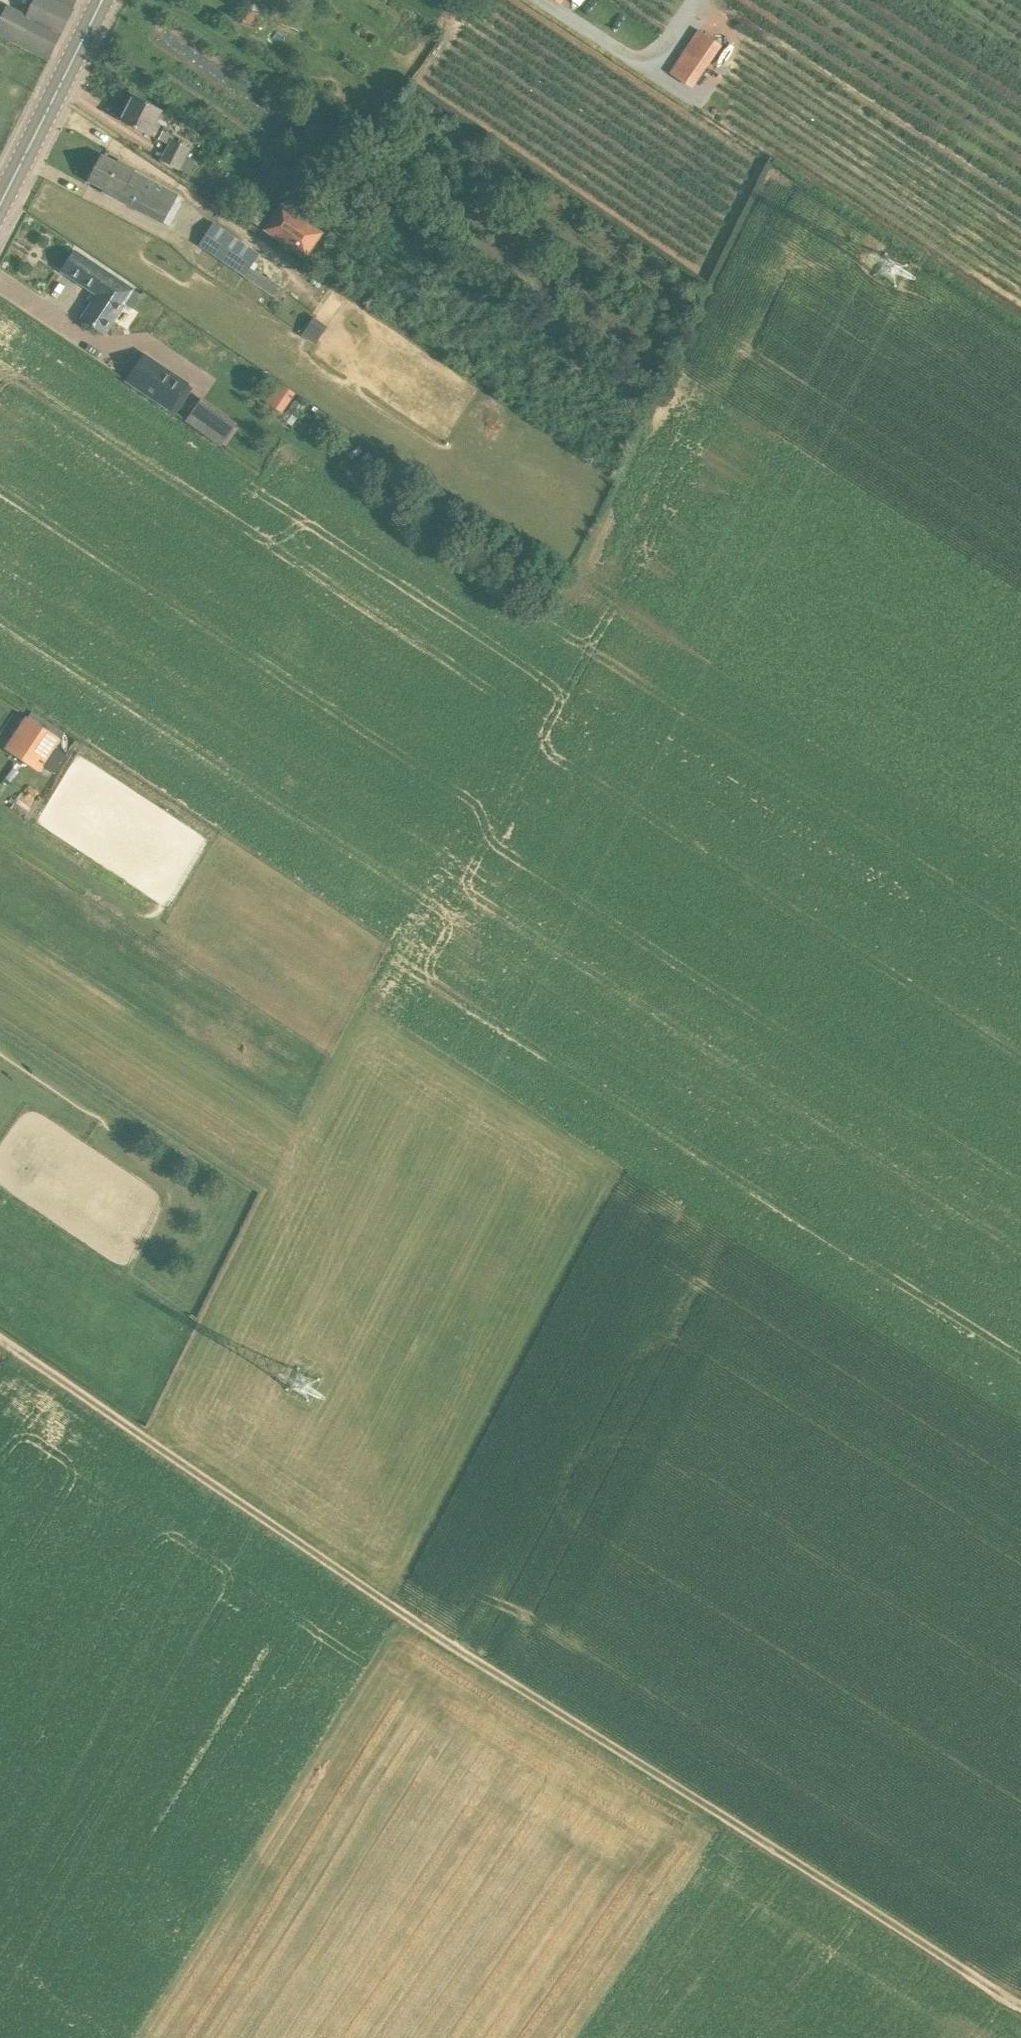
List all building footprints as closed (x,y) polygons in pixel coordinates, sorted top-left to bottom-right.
[(27,17),(23,14),(8,6),(0,22),(0,33),(49,58),(73,10),(78,0),(36,0),(27,17)] [(257,24),(259,15),(244,13),(243,23),(257,24)] [(721,45),(699,31),(669,76),(691,90),(721,45)] [(191,148),(173,139),(174,137),(163,132),(165,127),(156,122),(162,110),(134,96),(121,122),(150,136),(150,135),(170,145),(162,161),(179,170),(191,148)] [(104,192),(171,226),(182,205),(175,201),(179,194),(119,163),(118,165),(103,157),(91,181),(105,189),(104,192)] [(282,208),(276,217),(267,230),(306,256),(321,234),(282,208)] [(260,225),(267,215),(259,209),(252,220),(260,225)] [(245,277),(260,255),(214,224),(199,245),(245,277)] [(83,318),(105,333),(125,304),(132,309),(141,295),(76,252),(63,272),(95,293),(89,300),(93,303),(83,318)] [(307,319),(298,331),(313,342),(322,330),(307,319)] [(187,384),(145,356),(128,381),(170,410),(187,384)] [(282,414),(296,394),(277,381),(263,401),(282,414)] [(221,447),(223,444),(235,428),(237,425),(201,399),(186,421),(221,447)] [(443,504),(447,498),(429,486),(425,492),(443,504)] [(59,740),(26,719),(5,753),(38,773),(59,740)]
